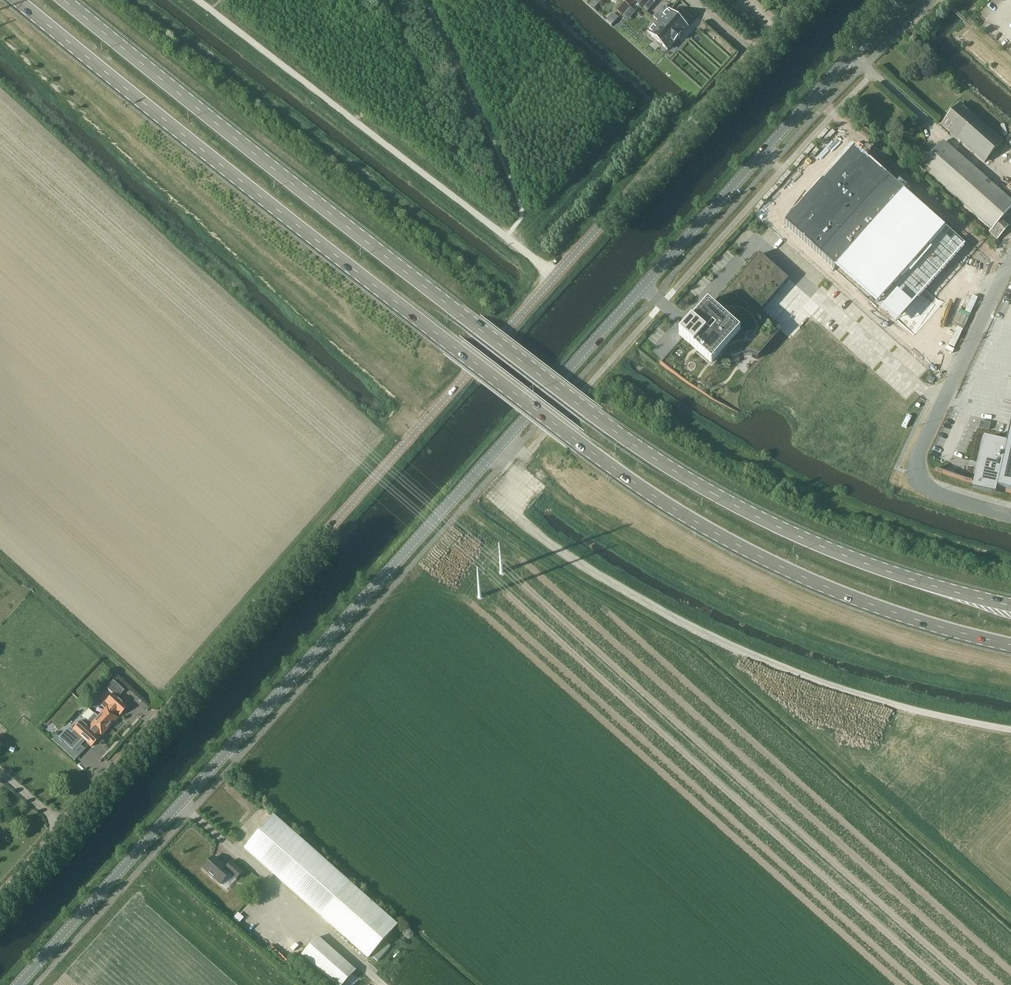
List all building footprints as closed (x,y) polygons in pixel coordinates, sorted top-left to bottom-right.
[(601,0),(592,0),(588,4),(593,9),(601,0)] [(640,5),(647,11),(655,2),(652,0),(644,0),(640,5)] [(625,2),(617,11),(621,15),(629,6),(625,2)] [(664,6),(654,17),(659,22),(678,39),(688,28),(669,11),(664,6)] [(627,20),(635,11),(630,7),(622,16),(627,20)] [(611,25),(618,17),(612,12),(605,20),(611,25)] [(659,22),(649,33),(668,50),(678,39),(659,22)] [(961,104),(943,125),(942,126),(983,163),(1003,142),(961,104)] [(927,162),(921,169),(984,224),(991,230),(992,231),(1000,238),(1008,228),(1000,221),(1010,209),(1010,202),(1007,199),(944,143),(930,159),(927,162)] [(845,151),(782,223),(878,307),(918,261),(939,280),(962,254),(845,151)] [(782,331),(760,312),(789,280),(760,254),(712,308),(708,305),(706,307),(701,313),(699,314),(699,315),(679,337),(679,338),(683,341),(683,342),(673,354),(663,365),(672,372),(674,373),(684,361),(693,350),(711,366),(712,366),(721,356),(723,357),(724,358),(726,359),(728,359),(730,359),(732,359),(735,359),(737,358),(739,357),(742,356),(744,356),(746,355),(748,355),(751,355),(753,356),(755,357),(757,359),(782,331)] [(935,470),(942,473),(949,475),(957,478),(964,480),(974,483),(972,491),(995,496),(996,489),(1010,493),(1010,421),(1006,445),(984,440),(974,482),(968,480),(961,478),(954,475),(945,472),(936,469),(935,470)] [(989,430),(990,423),(980,421),(979,428),(989,430)] [(536,498),(545,484),(536,478),(528,492),(536,498)] [(116,676),(113,679),(121,684),(124,681),(116,676)] [(105,709),(98,717),(109,727),(117,719),(115,715),(119,717),(127,707),(116,698),(123,690),(112,681),(105,688),(112,695),(101,705),(105,709)] [(67,729),(58,738),(72,750),(83,738),(85,740),(84,741),(91,747),(109,727),(94,714),(86,722),(83,719),(81,722),(80,721),(73,730),(71,733),(67,729)] [(244,849),(368,957),(397,924),(274,816),(244,849)] [(236,879),(242,872),(232,863),(227,868),(214,857),(204,869),(221,884),(230,874),(236,879)] [(301,954),(335,984),(342,984),(356,969),(318,935),(301,954)]
